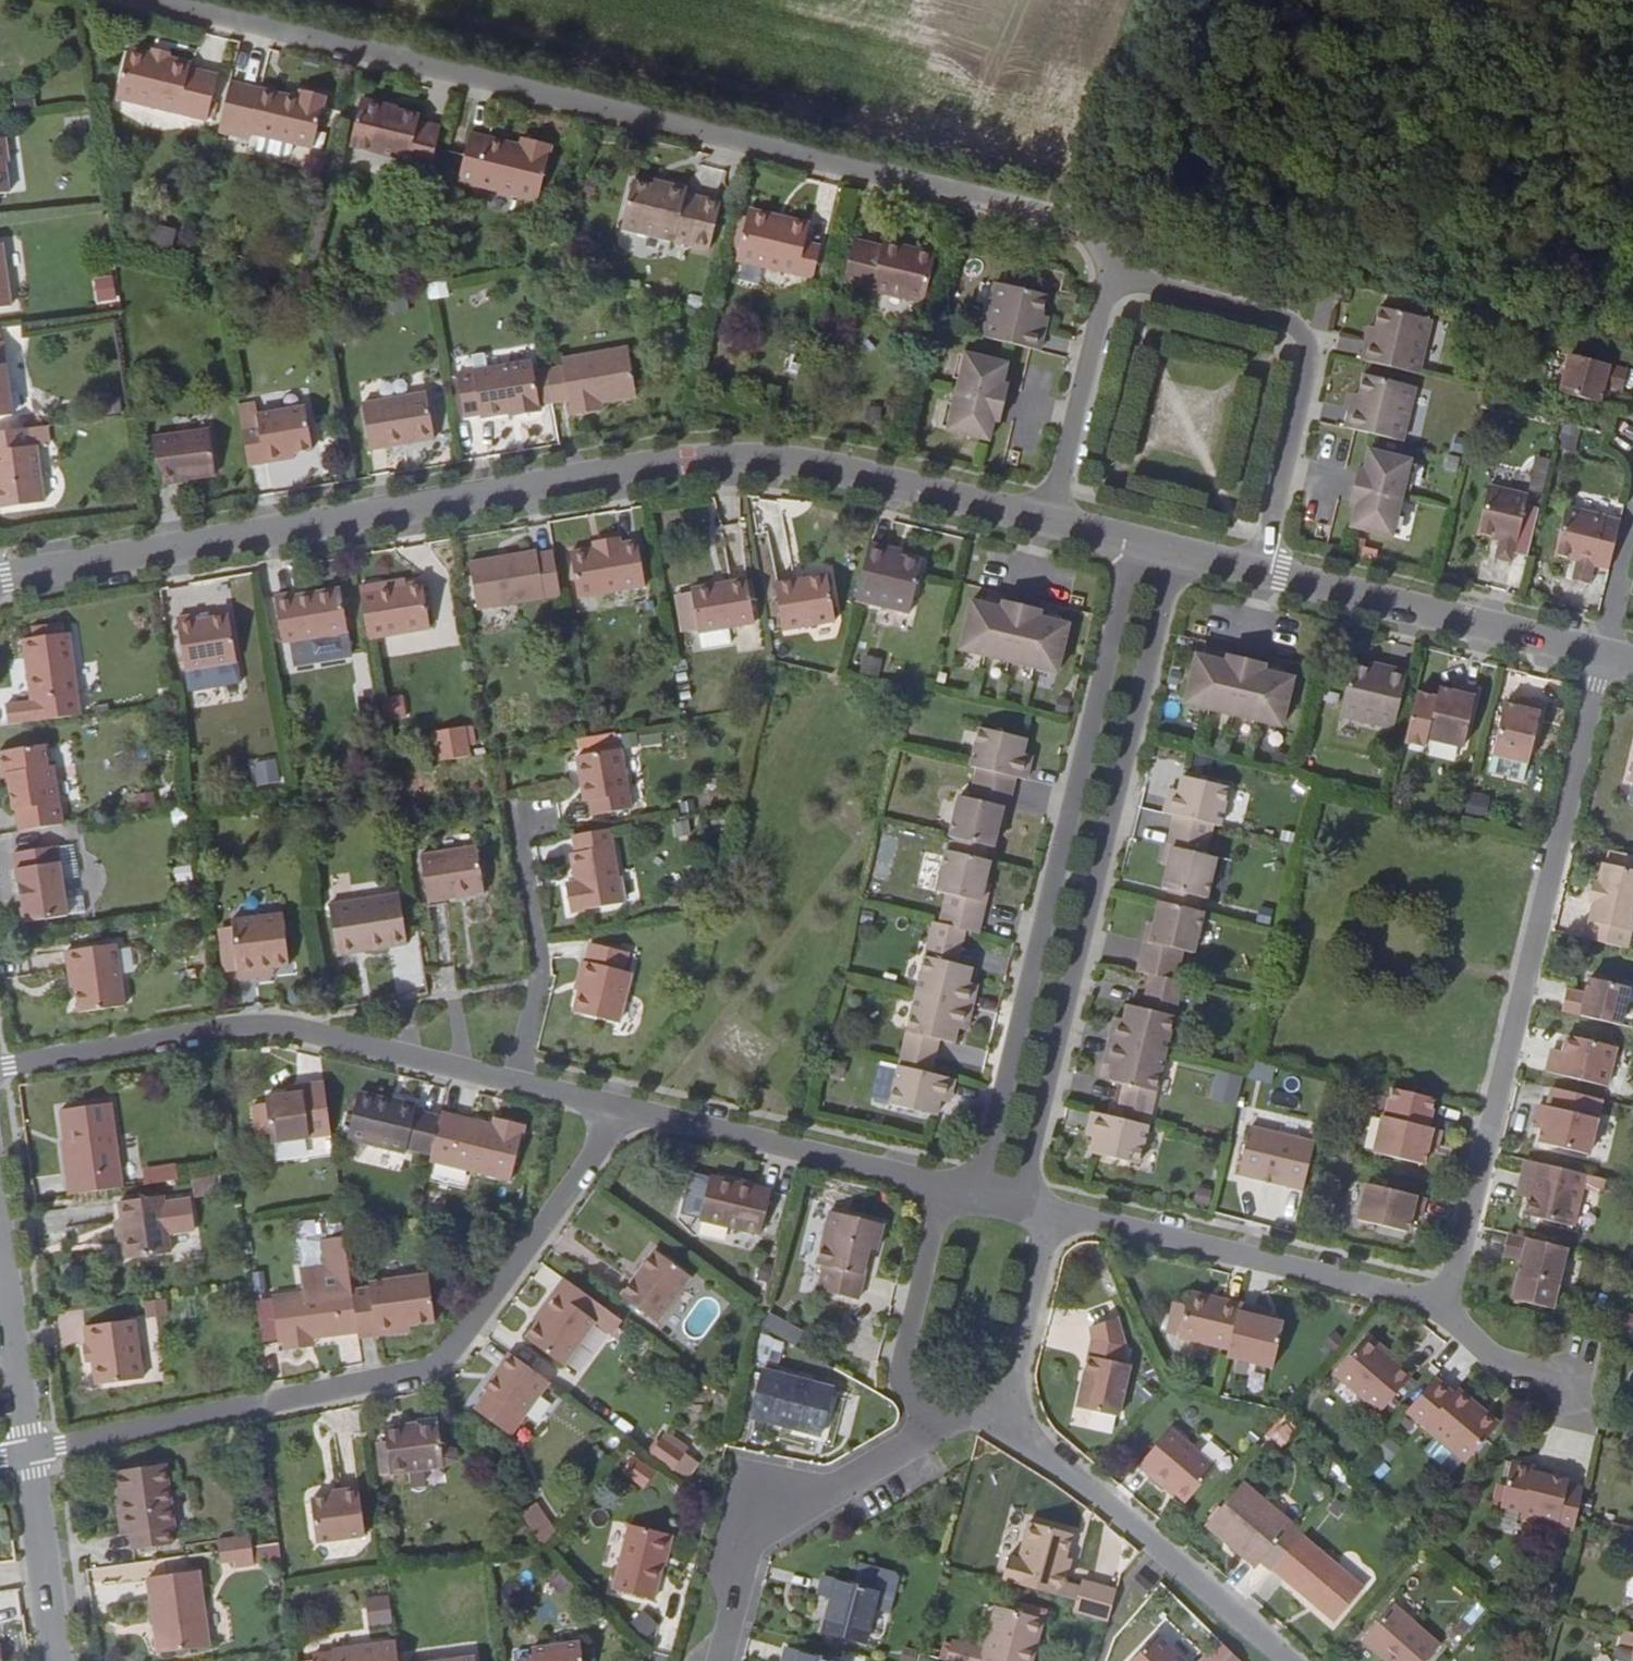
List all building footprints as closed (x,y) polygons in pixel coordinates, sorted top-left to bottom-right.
[(126,54),(116,104),(135,108),(136,105),(148,107),(148,111),(157,113),(165,110),(179,113),(178,118),(202,124),(214,80),(189,75),(191,68),(126,54)] [(228,86),(216,135),(247,143),(248,136),(312,152),(324,100),(300,95),(299,103),(259,93),(228,86)] [(361,102),(348,148),(405,163),(404,169),(428,175),(440,130),(418,124),(419,119),(395,113),(390,115),(385,114),(387,108),(361,102)] [(464,158),(458,185),(539,205),(553,149),(530,144),(527,151),(469,138),(464,158)] [(632,185),(620,237),(690,253),(708,257),(720,206),(703,203),(686,198),(687,192),(667,187),(666,193),(632,185)] [(791,229),(793,222),(751,213),(749,220),(791,229)] [(814,226),(793,222),(791,229),(749,220),(738,262),(817,282),(825,248),(810,245),(814,226)] [(173,252),(177,230),(154,226),(150,248),(173,252)] [(924,307),(934,264),(914,259),(916,252),(884,244),(882,249),(854,242),(843,287),(924,307)] [(10,308),(2,244),(0,244),(0,309),(10,308)] [(936,257),(916,252),(914,259),(934,264),(936,257)] [(113,275),(93,279),(97,304),(118,301),(113,275)] [(997,285),(983,339),(1004,343),(1023,348),(1042,353),(1045,337),(1046,334),(1039,333),(1041,321),(1046,298),(997,285)] [(1370,346),(1362,344),(1358,361),(1414,374),(1427,322),(1379,309),(1374,331),(1370,346)] [(1048,322),(1041,321),(1039,333),(1046,334),(1048,322)] [(1366,329),(1362,344),(1370,346),(1374,331),(1366,329)] [(12,419),(1,346),(0,346),(0,420),(12,419)] [(567,359),(568,368),(574,402),(577,417),(604,411),(602,403),(642,396),(634,347),(567,359)] [(1602,403),(1606,390),(1607,382),(1627,387),(1632,371),(1573,356),(1565,394),(1602,403)] [(947,435),(979,443),(999,366),(965,358),(956,394),(954,400),(947,435)] [(475,373),(459,376),(464,419),(481,416),(482,419),(520,412),(521,417),(541,414),(534,363),(475,373)] [(1004,368),(999,366),(979,443),(987,445),(992,424),(1000,388),(1004,368)] [(574,402),(568,368),(548,372),(554,405),(574,402)] [(1363,377),(1357,398),(1353,414),(1345,412),(1341,430),(1359,434),(1398,443),(1411,388),(1363,377)] [(1625,395),(1627,387),(1607,382),(1606,390),(1625,395)] [(1000,388),(992,424),(1000,426),(1009,390),(1000,388)] [(367,404),(373,452),(436,440),(428,394),(367,404)] [(1353,414),(1357,398),(1349,397),(1345,412),(1353,414)] [(257,427),(242,430),(248,467),(266,464),(285,461),(284,455),(313,451),(306,409),(256,417),(257,427)] [(0,435),(0,511),(43,506),(35,449),(49,448),(46,428),(0,435)] [(153,437),(160,486),(178,483),(177,481),(216,475),(210,429),(153,437)] [(1368,452),(1364,472),(1355,510),(1351,529),(1393,537),(1412,462),(1368,452)] [(1547,493),(1550,458),(1535,457),(1531,491),(1547,493)] [(1355,510),(1364,472),(1355,470),(1347,507),(1355,510)] [(1488,489),(1478,534),(1501,540),(1496,561),(1512,564),(1529,499),(1488,489)] [(1578,560),(1574,580),(1593,584),(1609,518),(1569,509),(1557,554),(1578,560)] [(571,555),(577,601),(644,591),(637,546),(622,548),(621,542),(602,545),(602,552),(571,555)] [(869,547),(855,604),(912,617),(921,579),(924,567),(888,557),(890,553),(869,547)] [(561,599),(554,556),(537,559),(536,556),(468,566),(475,613),(561,599)] [(776,590),(782,633),(837,625),(830,580),(776,590)] [(424,584),(360,594),(367,642),(430,632),(425,594),(424,584)] [(688,596),(695,640),(697,640),(726,636),(755,632),(748,586),(688,596)] [(274,599),(280,645),(345,636),(340,598),(295,605),(293,597),(274,599)] [(694,637),(689,599),(673,602),(679,640),(694,637)] [(1003,603),(1000,611),(1038,621),(1040,611),(1003,603)] [(967,654),(979,606),(969,604),(958,652),(967,654)] [(1067,628),(1038,621),(1000,611),(979,606),(967,654),(979,657),(986,659),(1003,663),(1010,665),(1029,669),(1035,671),(1055,676),(1067,628)] [(194,620),(178,622),(185,675),(237,666),(229,619),(195,624),(194,620)] [(37,632),(39,641),(75,635),(74,627),(37,632)] [(6,725),(84,715),(75,635),(39,641),(30,642),(37,701),(4,704),(6,725)] [(726,636),(697,640),(699,656),(728,652),(726,636)] [(1230,655),(1227,664),(1266,674),(1268,665),(1230,655)] [(1266,674),(1227,664),(1198,656),(1186,706),(1206,710),(1213,712),(1231,716),(1239,718),(1255,721),(1263,723),(1283,729),(1294,681),(1266,674)] [(1374,667),(1372,676),(1388,679),(1390,670),(1374,667)] [(1406,674),(1390,670),(1388,679),(1372,676),(1348,671),(1338,721),(1392,733),(1406,674)] [(1454,688),(1453,695),(1463,698),(1465,691),(1454,688)] [(1477,694),(1465,691),(1463,698),(1453,695),(1438,693),(1426,744),(1463,754),(1477,694)] [(385,719),(406,718),(405,695),(384,696),(385,719)] [(1518,702),(1516,712),(1526,714),(1528,705),(1518,702)] [(1543,708),(1528,705),(1526,714),(1516,712),(1502,709),(1489,759),(1527,769),(1543,708)] [(472,724),(433,730),(437,759),(476,753),(472,724)] [(983,724),(972,767),(976,769),(1018,779),(1028,781),(1032,764),(1024,762),(1026,752),(1030,736),(983,724)] [(20,833),(65,827),(57,771),(51,772),(49,750),(0,757),(0,761),(3,778),(9,777),(15,815),(18,815),(20,833)] [(1035,754),(1026,752),(1024,762),(1032,764),(1035,754)] [(621,753),(579,759),(585,806),(590,805),(592,817),(631,812),(630,806),(621,753)] [(258,784),(277,780),(273,757),(253,762),(258,784)] [(1522,788),(1527,769),(1489,759),(1484,778),(1522,788)] [(1018,779),(976,769),(970,794),(1012,804),(1018,779)] [(1183,780),(1180,795),(1178,804),(1168,802),(1164,816),(1174,819),(1215,829),(1221,830),(1230,792),(1183,780)] [(1012,804),(970,794),(963,792),(952,836),(957,837),(990,845),(1001,848),(1005,830),(999,829),(1004,811),(1010,813),(1012,804)] [(1170,793),(1168,802),(1178,804),(1180,795),(1170,793)] [(141,815),(157,813),(155,797),(139,800),(141,815)] [(1005,830),(1010,813),(1004,811),(999,829),(1005,830)] [(1215,829),(1174,819),(1169,834),(1211,844),(1215,829)] [(86,840),(85,829),(71,831),(72,842),(86,840)] [(622,907),(610,832),(572,839),(575,857),(571,858),(575,886),(565,888),(569,916),(622,907)] [(883,833),(877,868),(894,871),(901,836),(883,833)] [(1207,859),(1211,844),(1169,834),(1165,849),(1175,851),(1169,870),(1164,893),(1168,893),(1200,901),(1206,902),(1208,894),(1214,868),(1217,861),(1207,859)] [(957,837),(954,847),(988,855),(990,845),(957,837)] [(418,855),(428,902),(443,901),(484,894),(475,846),(441,852),(418,855)] [(954,847),(950,846),(939,892),(947,894),(942,915),(956,918),(984,925),(989,902),(985,901),(989,882),(995,857),(988,855),(954,847)] [(13,854),(23,926),(68,919),(60,862),(58,848),(13,854)] [(1175,851),(1165,849),(1161,868),(1169,870),(1175,851)] [(1615,850),(1612,863),(1632,868),(1632,854),(1615,850)] [(1590,937),(1632,947),(1632,941),(1632,868),(1612,863),(1607,862),(1603,881),(1598,880),(1593,900),(1599,901),(1590,937)] [(985,901),(989,902),(994,883),(989,882),(985,901)] [(1165,902),(1164,907),(1198,915),(1199,910),(1200,901),(1168,893),(1165,902)] [(331,907),(339,958),(407,948),(399,896),(336,906),(331,907)] [(1160,906),(1154,929),(1149,948),(1143,947),(1139,963),(1179,973),(1184,956),(1192,957),(1194,951),(1200,923),(1202,916),(1198,915),(1164,907),(1160,906)] [(234,930),(243,982),(267,978),(265,967),(279,965),(293,963),(284,911),(232,920),(234,930)] [(984,925),(956,918),(954,925),(968,929),(982,932),(984,925)] [(935,921),(928,953),(961,961),(968,929),(954,925),(935,921)] [(1149,948),(1154,929),(1148,928),(1143,947),(1149,948)] [(230,976),(241,974),(234,930),(221,933),(230,976)] [(584,948),(570,1016),(615,1025),(627,976),(619,973),(623,956),(584,948)] [(117,952),(67,959),(70,978),(74,978),(81,1021),(125,1015),(117,952)] [(917,996),(974,1009),(978,993),(970,991),(972,981),(976,965),(961,961),(928,953),(917,996)] [(1179,973),(1139,963),(1136,974),(1150,978),(1175,984),(1179,973)] [(280,975),(279,965),(265,967),(267,978),(280,975)] [(1150,978),(1146,995),(1179,1003),(1183,986),(1175,984),(1150,978)] [(1569,998),(1567,1010),(1624,1024),(1631,988),(1593,980),(1591,993),(1589,1002),(1569,998)] [(980,983),(972,981),(970,991),(978,993),(980,983)] [(1572,988),(1569,998),(1589,1002),(1591,993),(1572,988)] [(1109,1043),(1166,1056),(1179,1003),(1146,995),(1142,1012),(1127,1009),(1124,1023),(1121,1032),(1112,1030),(1109,1043)] [(957,1043),(961,1026),(963,1020),(971,1022),(974,1009),(917,996),(904,1053),(935,1060),(940,1039),(957,1043)] [(970,1028),(971,1022),(963,1020),(961,1026),(970,1028)] [(1121,1032),(1124,1023),(1115,1020),(1112,1030),(1121,1032)] [(1570,1038),(1567,1052),(1566,1060),(1553,1058),(1549,1074),(1610,1087),(1619,1049),(1570,1038)] [(1119,1105),(1152,1112),(1166,1056),(1109,1043),(1104,1059),(1114,1062),(1112,1071),(1109,1084),(1124,1087),(1119,1105)] [(1555,1051),(1553,1058),(1566,1060),(1567,1052),(1555,1051)] [(935,1060),(904,1053),(901,1066),(932,1074),(935,1060)] [(1114,1062),(1104,1059),(1102,1069),(1112,1071),(1114,1062)] [(932,1074),(901,1066),(892,1104),(940,1115),(944,1098),(946,1092),(954,1094),(957,1080),(932,1074)] [(1211,1098),(1238,1105),(1245,1076),(1218,1069),(1211,1098)] [(301,1095),(288,1096),(265,1099),(270,1144),(330,1136),(324,1084),(300,1086),(301,1095)] [(301,1095),(300,1086),(287,1088),(288,1096),(301,1095)] [(1424,1169),(1428,1158),(1430,1148),(1439,1150),(1443,1134),(1430,1131),(1438,1099),(1395,1089),(1386,1121),(1384,1121),(1374,1157),(1424,1169)] [(946,1092),(944,1098),(952,1100),(954,1094),(946,1092)] [(431,1155),(440,1118),(417,1113),(418,1108),(359,1095),(349,1140),(405,1153),(406,1149),(431,1155)] [(1152,1112),(1119,1105),(1116,1119),(1148,1127),(1152,1112)] [(71,1176),(73,1196),(124,1189),(113,1106),(63,1114),(71,1176)] [(1600,1122),(1542,1108),(1539,1122),(1547,1124),(1545,1133),(1542,1144),(1591,1157),(1600,1122)] [(431,1155),(430,1162),(473,1173),(512,1182),(525,1126),(502,1121),(500,1127),(462,1119),(441,1114),(440,1118),(431,1155)] [(1112,1137),(1110,1145),(1105,1159),(1138,1169),(1148,1127),(1116,1119),(1092,1114),(1088,1130),(1112,1137)] [(1605,1115),(1594,1156),(1606,1159),(1616,1118),(1605,1115)] [(1537,1131),(1545,1133),(1547,1124),(1539,1122),(1537,1131)] [(1302,1191),(1315,1141),(1250,1126),(1238,1173),(1286,1184),(1285,1187),(1302,1191)] [(1112,1137),(1088,1130),(1086,1138),(1110,1145),(1112,1137)] [(1436,1159),(1439,1150),(1430,1148),(1428,1158),(1436,1159)] [(1529,1159),(1521,1191),(1534,1195),(1532,1204),(1527,1219),(1575,1229),(1589,1172),(1529,1159)] [(149,1186),(178,1183),(176,1169),(147,1172),(149,1186)] [(711,1178),(699,1222),(765,1238),(775,1194),(757,1190),(711,1178)] [(216,1196),(214,1180),(194,1183),(196,1199),(216,1196)] [(1407,1235),(1410,1223),(1412,1214),(1423,1217),(1426,1203),(1367,1189),(1359,1224),(1407,1235)] [(1519,1200),(1532,1204),(1534,1195),(1521,1191),(1519,1200)] [(124,1226),(129,1262),(170,1257),(164,1201),(122,1205),(124,1226)] [(42,1212),(46,1246),(65,1244),(61,1210),(42,1212)] [(818,1293),(859,1303),(865,1277),(864,1277),(870,1252),(878,1253),(885,1227),(834,1214),(821,1266),(824,1267),(818,1293)] [(1412,1214),(1410,1223),(1421,1226),(1423,1217),(1412,1214)] [(129,1262),(124,1226),(117,1227),(122,1264),(129,1262)] [(1507,1255),(1525,1259),(1523,1267),(1515,1301),(1556,1310),(1570,1249),(1511,1235),(1507,1255)] [(351,1296),(343,1242),(320,1245),(323,1272),(298,1275),(301,1299),(270,1303),(277,1346),(284,1345),(285,1354),(304,1351),(303,1342),(357,1335),(351,1296)] [(653,1254),(621,1298),(657,1324),(690,1279),(653,1254)] [(1525,1259),(1507,1255),(1505,1264),(1523,1267),(1525,1259)] [(370,1293),(351,1296),(357,1335),(358,1341),(396,1335),(395,1330),(435,1325),(429,1278),(369,1287),(370,1293)] [(609,1310),(566,1278),(553,1296),(558,1300),(528,1341),(567,1371),(600,1324),(609,1310)] [(1242,1307),(1243,1303),(1193,1289),(1190,1303),(1181,1333),(1181,1335),(1230,1349),(1242,1307)] [(1181,1333),(1190,1303),(1178,1299),(1169,1330),(1181,1333)] [(165,1316),(163,1301),(144,1304),(146,1319),(165,1316)] [(1286,1325),(1268,1320),(1259,1317),(1261,1308),(1243,1303),(1242,1307),(1230,1349),(1228,1358),(1276,1369),(1286,1325)] [(1270,1311),(1261,1308),(1259,1317),(1268,1320),(1270,1311)] [(609,1310),(600,1324),(627,1343),(636,1329),(609,1310)] [(1113,1413),(1125,1361),(1117,1359),(1121,1342),(1117,1311),(1092,1324),(1092,1336),(1077,1405),(1113,1413)] [(764,1332),(799,1341),(804,1324),(769,1315),(764,1332)] [(94,1351),(98,1389),(143,1384),(134,1326),(86,1332),(89,1352),(94,1351)] [(758,1356),(782,1358),(784,1337),(760,1335),(758,1356)] [(1368,1337),(1337,1374),(1384,1413),(1415,1376),(1368,1337)] [(552,1384),(512,1355),(501,1372),(504,1374),(489,1396),(525,1421),(552,1384)] [(760,1370),(749,1415),(817,1433),(829,1387),(760,1370)] [(1472,1463),(1500,1431),(1485,1418),(1492,1411),(1465,1389),(1459,1395),(1439,1375),(1410,1410),(1472,1463)] [(1506,1423),(1492,1411),(1485,1418),(1500,1431),(1506,1423)] [(1268,1428),(1260,1420),(1252,1430),(1260,1437),(1268,1428)] [(1191,1498),(1223,1459),(1177,1421),(1143,1462),(1169,1484),(1171,1481),(1191,1498)] [(405,1428),(386,1430),(390,1474),(410,1473),(425,1472),(443,1469),(437,1426),(405,1430),(405,1428)] [(660,1435),(648,1453),(671,1469),(683,1451),(660,1435)] [(662,1481),(641,1465),(631,1478),(653,1495),(662,1481)] [(167,1466),(116,1472),(124,1540),(129,1539),(131,1555),(169,1550),(167,1533),(174,1532),(167,1466)] [(426,1488),(425,1472),(410,1473),(413,1490),(426,1488)] [(1531,1486),(1534,1478),(1514,1473),(1502,1521),(1523,1526),(1521,1532),(1576,1543),(1583,1517),(1587,1502),(1569,1497),(1570,1494),(1543,1489),(1531,1486)] [(1272,1500),(1247,1478),(1213,1518),(1237,1538),(1235,1539),(1260,1562),(1266,1555),(1276,1564),(1306,1529),(1296,1520),(1297,1519),(1274,1498),(1272,1500)] [(1531,1486),(1543,1489),(1545,1480),(1534,1478),(1531,1486)] [(310,1503),(314,1544),(363,1540),(356,1494),(340,1496),(340,1500),(310,1503)] [(537,1501),(520,1512),(541,1543),(558,1532),(537,1501)] [(1007,1550),(1000,1574),(1074,1595),(1071,1603),(1106,1612),(1115,1581),(1081,1571),(1077,1582),(1062,1578),(1065,1567),(1059,1566),(1063,1552),(1070,1529),(1028,1516),(1017,1553),(1007,1550)] [(616,1567),(610,1588),(651,1599),(669,1533),(625,1522),(616,1567)] [(1368,1583),(1306,1529),(1276,1564),(1338,1618),(1368,1583)] [(232,1552),(250,1549),(248,1537),(216,1542),(218,1554),(232,1552)] [(256,1559),(281,1558),(280,1542),(255,1544),(256,1559)] [(252,1565),(250,1549),(232,1552),(234,1567),(252,1565)] [(232,1552),(218,1554),(219,1561),(232,1559),(232,1552)] [(1069,1554),(1063,1552),(1059,1566),(1065,1567),(1069,1554)] [(858,1560),(852,1582),(876,1589),(871,1607),(887,1612),(897,1576),(894,1570),(858,1560)] [(147,1579),(153,1624),(163,1623),(167,1655),(210,1650),(199,1572),(147,1579)] [(830,1595),(821,1627),(863,1639),(876,1589),(821,1574),(816,1591),(830,1595)] [(1124,1584),(1140,1597),(1146,1589),(1131,1577),(1124,1584)] [(19,1620),(18,1590),(0,1591),(0,1621),(19,1620)] [(370,1599),(374,1626),(391,1623),(387,1596),(370,1599)] [(1443,1640),(1396,1599),(1364,1634),(1395,1660),(1424,1660),(1443,1640)] [(980,1660),(1032,1660),(1038,1636),(1028,1633),(1033,1612),(996,1603),(983,1649),(980,1660)] [(1033,1612),(1028,1633),(1038,1636),(1043,1615),(1033,1612)] [(158,1657),(167,1655),(163,1623),(153,1624),(158,1657)] [(1129,1660),(1176,1660),(1139,1629),(1124,1649),(1132,1658),(1129,1660)] [(966,1660),(980,1660),(983,1649),(952,1640),(947,1656),(966,1660)] [(396,1644),(332,1653),(332,1655),(312,1658),(312,1660),(398,1660),(396,1644)] [(580,1645),(532,1652),(533,1660),(532,1660),(582,1660),(580,1645)] [(1627,1651),(1628,1649),(1622,1647),(1619,1649),(1618,1654),(1620,1654),(1619,1660),(1632,1660),(1632,1653),(1627,1651)] [(786,1648),(783,1660),(834,1660),(786,1648)] [(1239,1658),(1229,1649),(1218,1660),(1236,1660),(1239,1658)]
